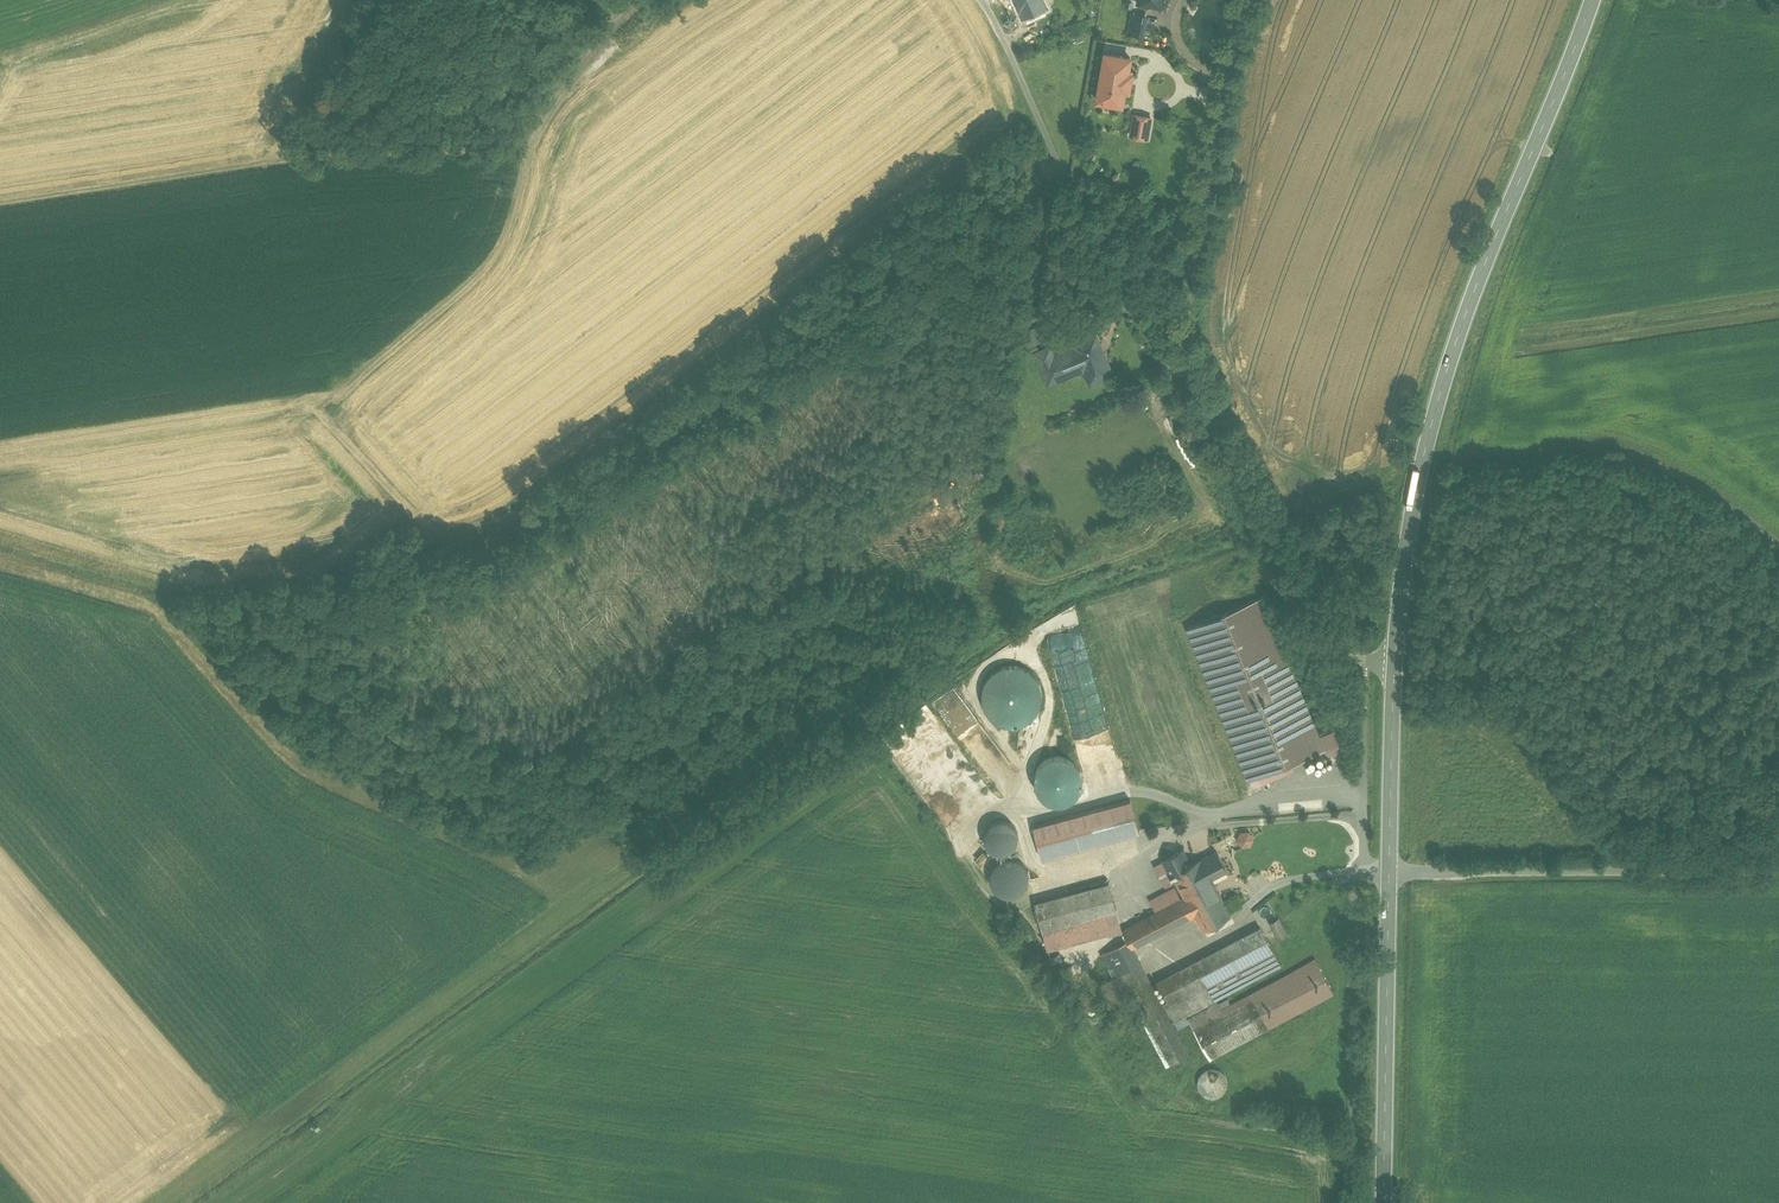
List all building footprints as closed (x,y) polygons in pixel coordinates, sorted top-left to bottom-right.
[(1048,0),(1015,0),(1025,21),(1052,8),(1048,0)] [(1138,57),(1109,52),(1100,101),(1129,106),(1132,93),(1136,93),(1140,71),(1135,70),(1138,57)] [(1156,115),(1135,111),(1131,137),(1152,141),(1156,115)] [(1111,368),(1096,332),(1074,340),(1075,344),(1054,352),(1053,353),(1062,374),(1084,365),(1085,369),(1096,364),(1099,372),(1111,368)] [(1049,380),(1062,374),(1053,353),(1054,352),(1050,343),(1036,349),(1049,380)] [(786,482),(779,472),(763,482),(770,493),(786,482)] [(1266,595),(1192,624),(1253,778),(1327,748),(1266,595)] [(1131,795),(1036,822),(1045,854),(1140,827),(1131,795)] [(1175,897),(1215,876),(1232,867),(1223,849),(1195,864),(1187,848),(1157,864),(1175,897)] [(1234,912),(1215,876),(1175,897),(1122,925),(1127,935),(1099,950),(1114,978),(1124,973),(1171,1063),(1191,1053),(1133,944),(1195,911),(1204,928),(1234,912)] [(1038,896),(1051,943),(1123,924),(1110,877),(1038,896)] [(1281,906),(1267,913),(1278,935),(1292,928),(1281,906)] [(1284,963),(1262,922),(1160,977),(1182,1017),(1188,1014),(1221,997),(1284,963)] [(1334,992),(1314,956),(1225,1004),(1221,997),(1188,1014),(1211,1058),(1334,992)]
